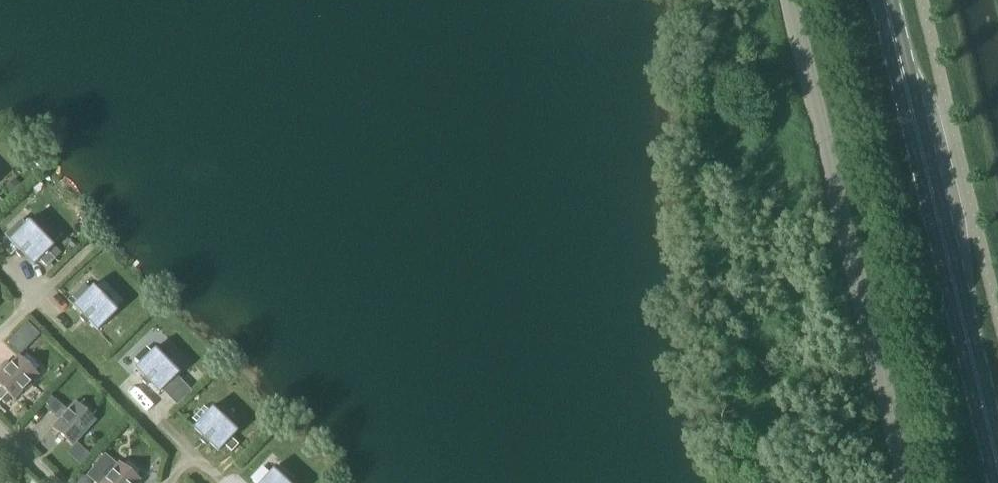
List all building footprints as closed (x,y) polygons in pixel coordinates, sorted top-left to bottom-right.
[(9,195),(19,185),(13,179),(3,189),(9,195)] [(33,266),(52,247),(28,222),(24,225),(20,221),(8,233),(12,237),(8,241),(17,250),(14,253),(20,259),(23,257),(33,266)] [(52,247),(39,260),(45,267),(59,254),(52,247)] [(96,331),(116,312),(91,287),(88,290),(83,286),(71,298),(75,302),(72,306),(81,315),(78,318),(84,324),(87,321),(96,331)] [(25,322),(6,342),(17,353),(36,334),(25,322)] [(158,393),(165,387),(172,395),(169,398),(177,407),(192,392),(184,384),(181,387),(173,379),(178,374),(153,349),(150,353),(145,348),(133,360),(137,365),(134,368),(143,378),(140,380),(146,387),(149,384),(158,393)] [(6,395),(12,400),(37,375),(33,372),(38,367),(25,355),(21,360),(17,356),(8,366),(5,363),(0,368),(0,370),(2,372),(0,374),(0,402),(6,395)] [(48,407),(54,400),(48,395),(42,402),(48,407)] [(46,409),(54,416),(62,408),(54,400),(48,407),(46,409)] [(58,420),(50,428),(57,435),(54,438),(61,444),(64,440),(71,447),(94,421),(91,417),(95,413),(82,401),(78,406),(74,402),(66,411),(58,420)] [(217,452),(223,445),(231,453),(238,446),(230,438),(236,433),(210,408),(207,412),(203,407),(191,420),(195,424),(192,428),(201,437),(198,440),(204,446),(207,443),(217,452)] [(100,482),(136,482),(139,480),(135,477),(139,472),(126,461),(122,466),(118,463),(100,482)] [(254,482),(285,482),(271,470),(268,473),(264,469),(253,481),(254,482)]
